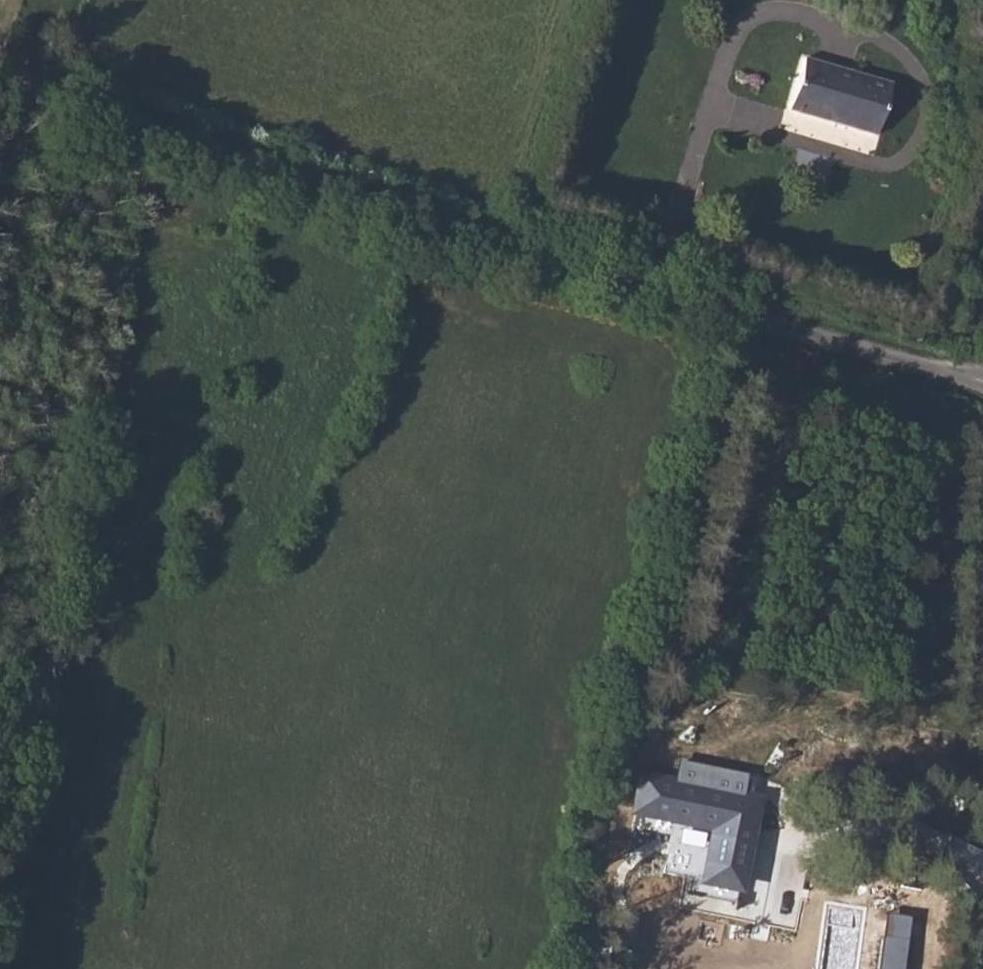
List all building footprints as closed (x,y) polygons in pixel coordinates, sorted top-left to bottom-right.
[(795,107),(883,128),(898,75),(808,51),(795,107)] [(678,781),(639,773),(632,814),(714,824),(704,884),(746,891),(766,797),(745,793),(749,774),(682,759),(678,781)] [(879,968),(904,968),(912,916),(888,914),(879,968)]
